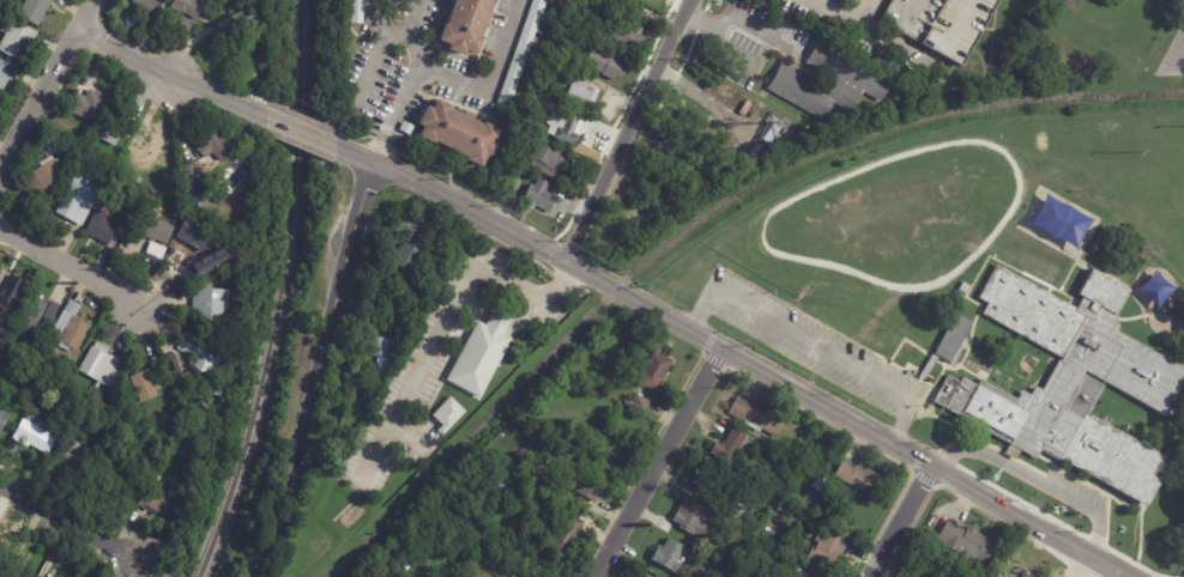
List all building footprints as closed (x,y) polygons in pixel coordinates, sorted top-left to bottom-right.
[(20,16),(29,0),(54,0),(41,26),(20,16)] [(146,18),(132,0),(159,0),(163,5),(146,18)] [(173,8),(177,0),(199,0),(207,5),(199,22),(185,14),(185,16),(173,8)] [(355,25),(355,0),(367,0),(367,25),(355,25)] [(482,51),(499,0),(454,0),(441,37),(482,51)] [(499,109),(536,0),(550,0),(512,113),(499,109)] [(962,61),(998,0),(894,0),(882,20),(962,61)] [(225,42),(219,25),(253,11),(256,19),(241,26),(252,51),(234,60),(225,42)] [(22,62),(0,51),(0,48),(7,35),(0,31),(8,17),(40,34),(34,45),(31,44),(22,62)] [(197,25),(192,35),(176,26),(182,17),(197,25)] [(627,22),(648,30),(646,36),(651,37),(647,43),(646,42),(644,45),(642,45),(640,51),(609,38),(617,18),(627,22)] [(768,92),(787,59),(811,74),(817,66),(808,59),(822,38),(905,83),(889,105),(868,92),(852,119),(832,105),(821,122),(768,92)] [(554,53),(556,45),(563,49),(560,56),(554,53)] [(592,49),(610,57),(610,56),(623,62),(621,68),(627,71),(622,79),(617,77),(615,81),(602,75),(602,74),(585,66),(592,49)] [(1,97),(0,96),(0,58),(20,68),(19,71),(13,80),(11,79),(1,97)] [(578,80),(598,87),(597,90),(600,91),(598,97),(593,96),(591,103),(596,105),(592,115),(590,114),(588,115),(564,105),(574,79),(578,80)] [(107,96),(109,97),(97,123),(72,111),(79,93),(87,97),(91,89),(98,92),(98,90),(104,93),(104,95),(107,96)] [(415,133),(431,90),(506,126),(491,166),(415,133)] [(551,101),(555,92),(563,95),(560,104),(551,101)] [(127,121),(128,121),(129,117),(139,122),(131,139),(123,135),(117,147),(99,138),(110,117),(108,116),(110,113),(127,121)] [(557,113),(572,119),(573,117),(587,123),(581,138),(582,138),(578,148),(557,139),(558,138),(550,135),(554,128),(550,126),(556,113),(557,113)] [(762,139),(774,122),(781,127),(769,145),(762,139)] [(143,124),(158,132),(161,126),(165,128),(164,134),(170,138),(158,163),(131,148),(134,141),(143,124)] [(203,164),(198,166),(191,148),(195,146),(203,138),(206,141),(219,126),(224,130),(222,133),(238,148),(224,163),(224,162),(216,171),(206,163),(203,164)] [(518,142),(524,129),(532,133),(526,146),(518,142)] [(653,159),(657,151),(653,148),(657,142),(662,145),(666,136),(688,148),(682,160),(684,163),(678,174),(653,159)] [(573,159),(567,171),(562,170),(557,181),(533,169),(537,160),(530,157),(537,141),(573,159)] [(755,142),(761,146),(755,159),(747,154),(754,142),(755,142)] [(772,144),(777,152),(767,157),(762,150),(772,144)] [(691,152),(695,146),(708,154),(705,160),(691,152)] [(60,158),(62,157),(68,168),(64,170),(66,176),(55,182),(60,192),(42,201),(29,175),(43,168),(41,163),(54,156),(56,159),(58,159),(60,158)] [(108,165),(110,159),(117,163),(114,169),(108,165)] [(81,226),(58,213),(79,171),(81,172),(85,168),(99,176),(97,181),(99,182),(98,183),(105,187),(97,205),(96,204),(84,227),(81,226)] [(104,168),(110,171),(104,183),(98,180),(104,168)] [(536,175),(533,181),(525,177),(528,170),(536,175)] [(138,181),(140,175),(146,178),(143,184),(138,181)] [(549,194),(558,199),(549,214),(536,207),(534,211),(527,207),(530,204),(524,201),(532,186),(536,187),(539,180),(550,186),(545,192),(549,194)] [(121,187),(123,181),(133,186),(129,192),(121,187)] [(125,204),(134,186),(147,193),(138,211),(125,204)] [(198,194),(212,192),(215,206),(200,208),(198,194)] [(237,192),(237,200),(223,201),(223,192),(237,192)] [(119,230),(110,245),(96,237),(95,239),(85,233),(98,208),(114,215),(110,223),(120,229),(119,230)] [(177,226),(170,244),(158,239),(157,243),(168,248),(164,259),(149,253),(155,239),(143,236),(151,214),(157,217),(156,218),(177,226)] [(188,237),(180,233),(187,215),(195,218),(188,237)] [(437,269),(428,263),(429,260),(423,256),(435,233),(440,237),(442,232),(449,237),(447,239),(451,242),(449,243),(454,245),(449,255),(448,254),(445,260),(443,260),(437,269)] [(179,260),(187,239),(193,241),(194,236),(212,243),(210,249),(213,250),(206,269),(194,265),(191,272),(176,266),(179,260)] [(424,250),(411,273),(394,263),(406,243),(419,250),(421,248),(424,250)] [(1114,327),(1183,368),(1183,382),(1165,415),(1106,385),(1091,414),(1170,457),(1161,473),(1165,476),(1149,505),(1043,449),(1038,457),(934,403),(950,375),(961,381),(963,373),(978,382),(983,375),(1017,399),(1022,388),(1031,393),(1037,383),(1045,387),(1062,357),(984,315),(989,304),(980,297),(998,267),(1075,309),(1094,271),(1131,291),(1114,327)] [(19,308),(0,303),(0,275),(14,278),(14,273),(19,274),(24,275),(23,280),(25,280),(19,308)] [(967,288),(965,294),(958,291),(962,283),(968,286),(967,288)] [(206,288),(232,290),(231,323),(194,322),(197,288),(206,288)] [(48,303),(50,304),(32,336),(16,327),(30,300),(29,299),(31,294),(48,303)] [(62,305),(54,322),(44,318),(54,300),(62,305)] [(72,300),(83,306),(77,318),(92,327),(78,352),(72,348),(70,352),(59,347),(61,344),(52,338),(72,300)] [(922,303),(918,311),(912,308),(916,300),(922,303)] [(514,320),(506,335),(514,340),(483,399),(448,379),(481,321),(488,326),(497,306),(515,316),(514,320)] [(971,323),(948,363),(937,357),(924,379),(919,377),(955,314),(971,323)] [(43,323),(50,327),(47,332),(41,328),(43,323)] [(181,352),(179,351),(188,332),(197,335),(195,336),(228,352),(215,378),(192,368),(195,359),(181,352)] [(107,346),(111,350),(109,354),(123,358),(116,391),(103,383),(98,391),(105,395),(102,402),(87,394),(91,388),(95,389),(98,381),(80,370),(95,346),(96,347),(99,342),(107,346)] [(173,356),(181,352),(188,369),(180,372),(173,356)] [(657,352),(675,363),(658,393),(647,387),(646,390),(639,387),(641,383),(640,383),(657,352)] [(40,359),(47,364),(42,371),(36,366),(40,359)] [(167,381),(162,383),(156,369),(165,365),(171,378),(167,381)] [(156,385),(161,397),(144,405),(133,377),(151,370),(156,385)] [(585,390),(590,378),(605,387),(600,397),(585,390)] [(49,382),(56,385),(54,390),(47,387),(49,382)] [(36,390),(32,397),(23,391),(26,384),(36,390)] [(653,401),(646,414),(633,407),(640,394),(642,395),(642,394),(646,396),(646,397),(653,401)] [(446,436),(446,437),(440,431),(446,426),(435,417),(453,397),(469,412),(446,436)] [(737,397),(750,405),(751,403),(784,420),(775,438),(760,430),(757,433),(742,424),(743,423),(726,414),(736,397),(737,397)] [(2,433),(0,432),(0,410),(12,417),(2,433)] [(193,417),(207,412),(213,427),(205,430),(207,433),(200,436),(193,417)] [(28,447),(16,438),(30,414),(47,424),(43,429),(60,439),(49,456),(32,445),(30,448),(28,447)] [(183,429),(192,425),(195,435),(187,438),(183,429)] [(714,442),(720,444),(723,442),(724,443),(731,429),(745,437),(730,464),(708,454),(714,442)] [(23,447),(17,456),(7,451),(12,442),(23,447)] [(409,448),(409,455),(400,456),(399,447),(409,447),(409,448)] [(810,458),(813,453),(818,456),(815,461),(810,458)] [(503,460),(507,455),(514,461),(512,466),(503,460)] [(709,494),(689,484),(694,475),(690,474),(694,467),(697,469),(702,461),(730,475),(724,485),(717,481),(709,494)] [(840,461),(851,468),(852,466),(860,470),(863,468),(878,476),(874,486),(876,487),(869,498),(830,476),(839,461),(840,461)] [(609,494),(606,499),(603,497),(599,503),(568,486),(576,473),(586,478),(591,467),(612,479),(609,486),(612,488),(609,494)] [(828,478),(821,493),(810,487),(817,472),(828,478)] [(163,478),(158,487),(149,482),(153,473),(163,478)] [(494,481),(499,473),(512,481),(507,490),(494,481)] [(157,488),(183,502),(175,520),(157,510),(155,512),(139,504),(149,486),(156,490),(157,488)] [(512,497),(521,502),(517,510),(507,505),(512,497)] [(675,524),(670,521),(683,498),(706,512),(699,523),(708,529),(701,540),(693,534),(691,537),(677,528),(678,526),(675,524)] [(724,503),(738,510),(733,520),(719,512),(724,503)] [(783,503),(787,506),(784,514),(779,511),(783,503)] [(578,518),(585,522),(566,557),(550,548),(558,532),(556,529),(561,522),(555,518),(560,509),(578,518)] [(966,529),(967,527),(977,533),(975,534),(995,545),(984,565),(973,559),(968,569),(950,558),(953,554),(935,543),(947,522),(965,533),(966,529)] [(847,542),(829,572),(805,558),(823,528),(847,542)] [(683,548),(676,561),(681,563),(679,565),(682,566),(677,576),(650,560),(658,546),(663,548),(667,539),(683,548)] [(759,540),(763,542),(760,551),(755,548),(759,540)] [(457,543),(471,548),(469,555),(454,551),(457,543)] [(30,554),(32,555),(29,561),(22,558),(25,552),(30,554)] [(826,576),(825,576),(785,576),(791,566),(792,567),(797,560),(826,576)]
